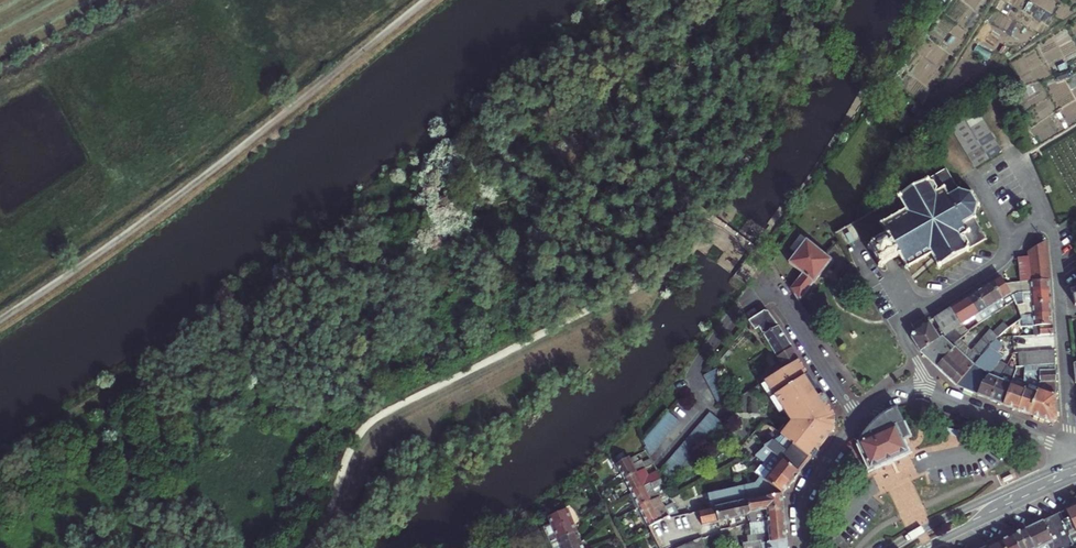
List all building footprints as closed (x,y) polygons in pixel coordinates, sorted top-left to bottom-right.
[(966,124),(979,115),(976,109),(962,117),(966,124)] [(979,115),(966,124),(970,130),(983,122),(979,115)] [(953,132),(966,124),(962,117),(949,125),(953,132)] [(983,122),(970,130),(974,136),(987,128),(983,122)] [(956,138),(970,130),(966,124),(953,132),(956,138)] [(987,128),(974,136),(977,142),(991,134),(987,128)] [(970,130),(956,138),(960,144),(974,136),(970,130)] [(991,134),(977,142),(981,148),(994,140),(991,134)] [(974,136),(960,144),(964,150),(977,142),(974,136)] [(994,140),(981,148),(985,154),(998,146),(994,140)] [(977,142),(964,150),(968,156),(981,148),(977,142)] [(989,160),(1002,153),(998,146),(985,154),(989,160)] [(971,163),(985,154),(981,148),(968,156),(971,163)] [(975,169),(989,160),(985,154),(971,163),(975,169)] [(904,270),(907,270),(907,269),(931,255),(937,264),(936,265),(938,269),(942,267),(941,266),(966,252),(966,253),(970,251),(969,250),(985,240),(974,219),(975,218),(975,217),(974,217),(977,207),(978,207),(978,206),(977,204),(971,196),(972,195),(971,194),(970,193),(970,194),(960,191),(960,190),(958,190),(957,191),(946,170),(928,179),(928,178),(926,180),(924,180),(925,181),(900,195),(900,194),(897,196),(899,200),(905,210),(881,223),(879,223),(879,225),(880,226),(885,235),(885,238),(870,246),(867,245),(866,249),(869,250),(878,265),(877,268),(882,269),(882,267),(896,258),(899,259),(905,268),(904,270)] [(790,249),(795,254),(788,264),(801,274),(790,289),(799,302),(832,261),(800,236),(790,249)] [(1049,280),(1045,242),(1029,250),(1030,257),(1018,258),(1021,282),(1049,280)] [(1006,285),(1001,277),(992,283),(1006,306),(1014,301),(1010,295),(1006,285)] [(1010,295),(1018,294),(1022,293),(1050,291),(1049,280),(1021,282),(1006,285),(1010,295)] [(1006,306),(992,283),(984,287),(998,311),(1006,306)] [(998,311),(984,287),(976,293),(990,317),(998,311)] [(1020,305),(1023,305),(1024,304),(1051,303),(1050,291),(1022,293),(1018,294),(1010,295),(1014,301),(1016,306),(1020,305)] [(990,317),(976,293),(968,297),(982,322),(990,317)] [(967,332),(982,322),(968,297),(950,308),(961,326),(973,318),(976,322),(966,328),(966,327),(964,329),(967,332)] [(1016,306),(1020,317),(1032,315),(1052,314),(1051,303),(1024,304),(1023,305),(1020,305),(1016,306)] [(950,308),(933,319),(944,336),(951,332),(959,340),(968,333),(967,332),(964,329),(961,326),(950,308)] [(745,315),(748,320),(757,314),(754,309),(745,315)] [(786,339),(777,326),(767,312),(763,311),(748,322),(754,331),(758,328),(771,349),(780,364),(783,369),(798,360),(786,339)] [(1033,327),(1033,336),(1053,335),(1052,314),(1032,315),(1020,317),(1021,319),(1021,323),(1020,323),(1018,324),(1018,328),(1033,327)] [(944,336),(933,319),(929,322),(940,339),(944,336)] [(913,332),(911,339),(920,353),(940,339),(929,322),(913,332)] [(1003,325),(994,333),(997,337),(1006,330),(1003,325)] [(940,339),(920,353),(956,387),(974,365),(987,350),(997,338),(997,337),(994,333),(991,331),(979,344),(980,345),(973,353),(972,352),(961,343),(956,348),(955,347),(954,348),(953,347),(959,340),(951,332),(944,336),(940,339)] [(961,343),(959,340),(953,347),(954,348),(955,347),(956,348),(961,343)] [(987,350),(974,365),(979,368),(989,375),(1000,361),(987,350)] [(1024,367),(1055,365),(1054,351),(1018,354),(1019,368),(1022,368),(1024,367)] [(783,369),(781,370),(764,381),(790,422),(780,435),(781,436),(784,438),(810,459),(835,429),(835,416),(798,360),(783,369)] [(1008,366),(1000,361),(989,375),(983,383),(982,382),(977,396),(991,401),(999,380),(1001,381),(1007,368),(1008,366)] [(781,370),(783,369),(780,364),(771,370),(771,371),(759,378),(762,383),(764,381),(781,370)] [(989,375),(979,368),(974,365),(956,387),(977,396),(982,382),(983,383),(989,375)] [(1027,384),(1018,411),(1029,415),(1038,391),(1040,384),(1056,383),(1055,365),(1024,367),(1024,377),(1023,383),(1027,384)] [(999,380),(991,401),(1003,406),(1015,371),(1007,368),(1001,381),(999,380)] [(720,376),(716,369),(703,376),(706,383),(710,389),(713,396),(717,404),(731,398),(727,389),(723,383),(720,376)] [(1015,371),(1003,406),(1018,411),(1027,384),(1023,383),(1024,377),(1018,376),(1020,373),(1015,371)] [(1029,415),(1052,424),(1058,420),(1057,395),(1056,383),(1040,384),(1038,391),(1029,415)] [(857,443),(858,444),(896,426),(902,441),(911,437),(897,407),(892,409),(887,412),(883,414),(878,417),(874,421),(870,425),(867,428),(864,432),(861,437),(858,441),(857,443)] [(648,435),(642,442),(645,447),(649,457),(660,444),(664,439),(669,433),(674,428),(679,421),(667,412),(662,418),(658,423),(653,429),(648,435)] [(666,464),(657,473),(660,479),(663,484),(665,488),(677,473),(682,468),(687,462),(692,457),(696,451),(701,445),(706,440),(710,434),(715,428),(720,422),(709,413),(704,419),(699,424),(694,430),(689,436),(685,441),(680,447),(675,452),(670,458),(666,464)] [(896,426),(858,444),(870,470),(888,461),(907,452),(902,441),(896,426)] [(781,436),(771,441),(777,446),(784,438),(781,436)] [(777,446),(771,441),(764,447),(799,473),(810,459),(784,438),(777,446)] [(754,456),(764,464),(790,484),(799,473),(764,447),(754,456)] [(627,457),(616,465),(624,480),(636,473),(645,469),(642,464),(641,460),(638,461),(635,455),(629,459),(627,457)] [(764,464),(754,456),(751,459),(762,467),(764,464)] [(653,465),(651,460),(642,464),(645,469),(653,465)] [(758,476),(760,478),(781,494),(790,484),(764,464),(762,467),(764,469),(763,471),(758,476)] [(636,473),(624,480),(631,493),(643,487),(660,479),(657,473),(656,471),(648,476),(645,469),(636,473)] [(781,495),(781,494),(760,478),(755,484),(707,495),(711,509),(747,501),(781,495)] [(643,487),(631,493),(638,507),(658,497),(654,488),(663,484),(660,479),(643,487)] [(585,480),(580,483),(583,490),(589,487),(585,480)] [(665,488),(663,484),(654,488),(658,497),(667,493),(665,488)] [(616,493),(610,497),(612,501),(619,498),(616,493)] [(698,512),(702,527),(710,525),(710,528),(714,527),(714,524),(718,523),(719,528),(732,525),(731,520),(744,517),(747,517),(749,524),(751,536),(746,536),(747,543),(742,544),(743,547),(761,547),(761,544),(786,540),(781,495),(747,501),(711,509),(698,512)] [(666,513),(658,497),(638,507),(648,527),(668,517),(666,513)] [(1066,510),(1075,531),(1075,506),(1066,510)] [(675,509),(666,513),(668,517),(669,519),(679,516),(675,509)] [(571,519),(567,510),(563,511),(568,523),(571,521),(571,519)] [(1075,532),(1075,531),(1066,510),(1060,513),(1069,535),(1075,532)] [(551,524),(557,540),(576,532),(571,521),(568,523),(563,511),(548,517),(551,524)] [(702,527),(698,512),(691,513),(694,528),(702,527)] [(1068,536),(1070,536),(1069,535),(1060,513),(1044,520),(1053,540),(1047,543),(1050,547),(1074,547),(1068,536)] [(1034,547),(1037,547),(1047,543),(1053,540),(1044,520),(1036,524),(1025,530),(1033,547),(1034,547)] [(550,543),(557,540),(551,524),(544,527),(550,543)] [(1033,547),(1025,530),(1017,533),(1012,536),(1018,547),(1032,547),(1033,547)] [(557,540),(560,547),(566,547),(580,542),(578,538),(576,532),(557,540)] [(1003,547),(1018,547),(1012,536),(1006,539),(1000,542),(1003,547)] [(557,540),(550,543),(552,547),(560,547),(557,540)] [(786,540),(761,544),(761,547),(786,547),(786,540)]
